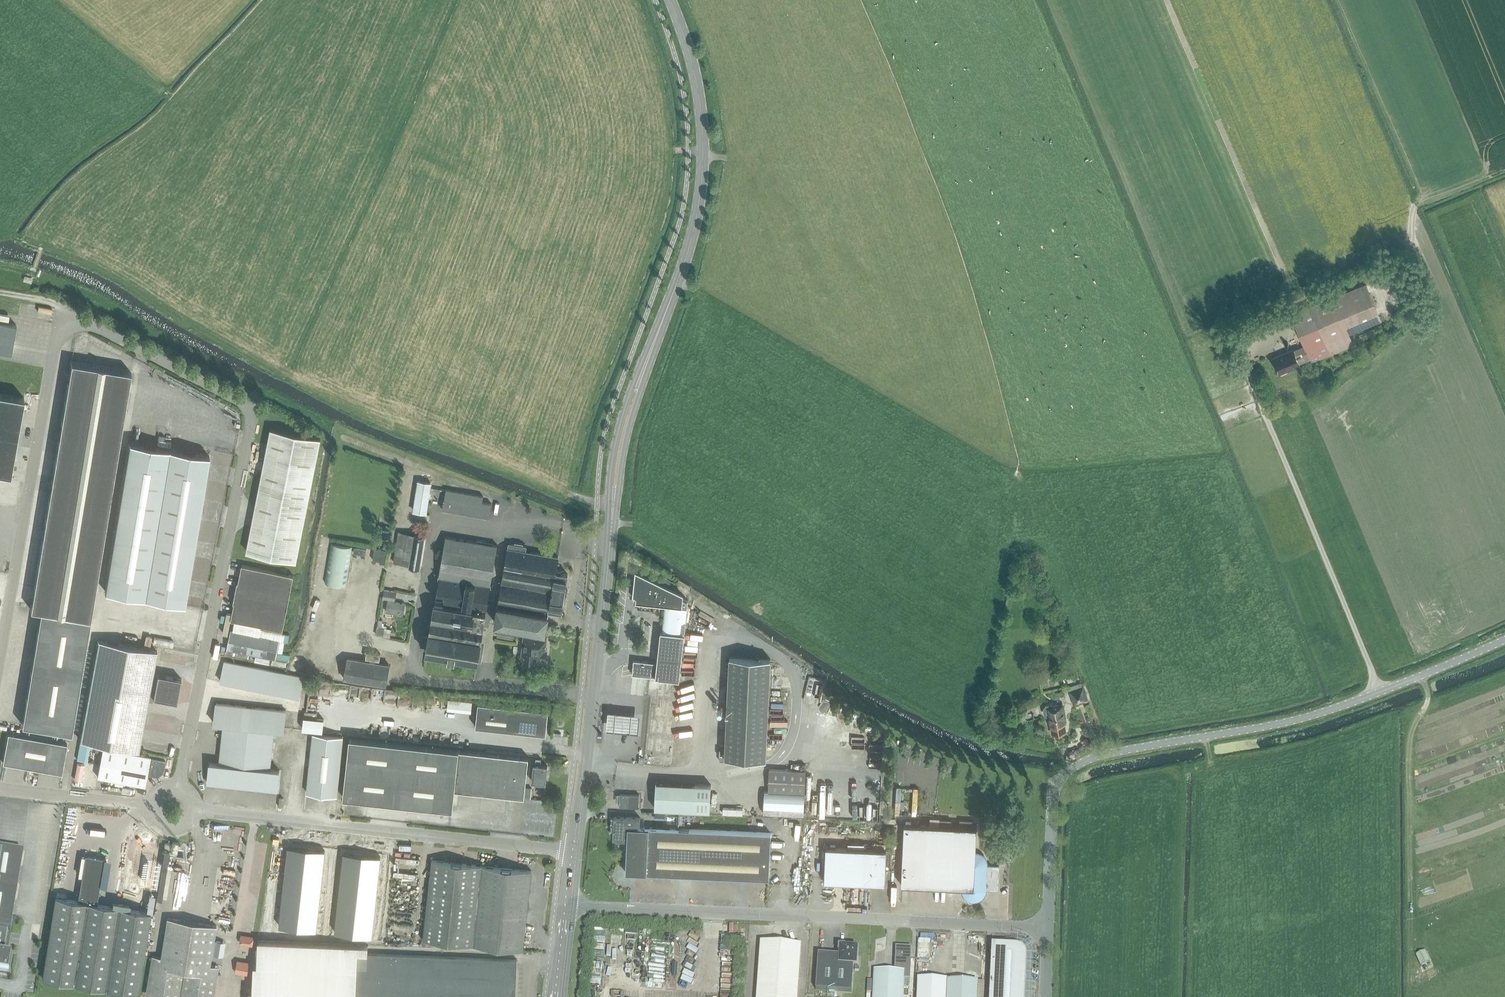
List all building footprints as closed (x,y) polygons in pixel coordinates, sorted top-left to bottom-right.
[(1293,349),(1272,358),(1278,374),(1299,365),(1299,363),(1318,355),(1319,359),(1353,345),(1348,333),(1381,320),(1365,282),(1291,313),(1304,345),(1293,350),(1293,349)] [(16,325),(0,322),(0,352),(11,354),(16,325)] [(1375,333),(1373,328),(1365,331),(1366,332),(1358,335),(1359,339),(1367,336),(1375,333)] [(30,610),(41,611),(90,619),(130,372),(71,362),(30,610)] [(10,475),(24,398),(0,394),(0,473),(10,475)] [(320,439),(270,429),(246,551),(296,561),(320,439)] [(129,443),(104,592),(184,605),(209,456),(129,443)] [(417,480),(412,511),(426,513),(429,497),(431,497),(432,491),(430,491),(431,482),(417,480)] [(483,496),(446,489),(442,510),(489,519),(492,503),(482,501),(483,496)] [(388,531),(381,530),(380,537),(387,538),(388,531)] [(408,566),(419,568),(425,535),(413,533),(413,534),(398,531),(393,562),(408,565),(408,566)] [(438,578),(439,578),(435,600),(486,609),(497,546),(445,537),(438,578)] [(324,583),(346,587),(352,547),(331,543),(324,583)] [(561,612),(564,592),(566,592),(568,582),(566,582),(567,574),(555,572),(558,557),(525,552),(526,547),(509,544),(508,549),(498,605),(498,607),(495,621),(495,623),(497,623),(545,632),(549,609),(561,612)] [(365,555),(366,549),(354,547),(353,553),(365,555)] [(386,550),(374,548),(372,560),(384,562),(386,550)] [(241,565),(236,592),(288,603),(293,575),(241,565)] [(634,594),(636,595),(635,601),(665,604),(662,630),(684,633),(688,599),(683,597),(684,593),(636,570),(634,594)] [(396,591),(384,589),(382,598),(395,600),(396,591)] [(236,592),(230,620),(282,630),(288,603),(236,592)] [(405,603),(387,601),(385,612),(403,614),(405,603)] [(422,633),(420,646),(426,647),(425,653),(478,662),(486,612),(433,603),(428,634),(422,633)] [(71,733),(90,619),(41,611),(22,725),(71,733)] [(378,619),(377,627),(376,627),(375,635),(390,637),(391,629),(381,628),(383,620),(378,619)] [(496,637),(513,640),(515,629),(498,627),(496,637)] [(285,633),(259,628),(257,634),(230,629),(227,649),(275,658),(277,652),(282,653),(285,633)] [(684,633),(662,630),(659,663),(636,660),(635,677),(679,681),(684,633)] [(524,661),(541,663),(541,657),(545,658),(546,648),(545,648),(546,638),(531,636),(531,633),(523,632),(521,655),(524,656),(524,661)] [(1063,645),(1060,637),(1053,640),(1056,648),(1063,645)] [(97,641),(79,740),(138,751),(157,652),(97,641)] [(379,660),(380,654),(366,651),(365,658),(379,660)] [(389,664),(347,657),(343,679),(386,686),(389,664)] [(724,758),(765,760),(770,659),(729,657),(724,758)] [(220,682),(299,698),(304,677),(224,660),(220,682)] [(152,698),(176,702),(181,679),(157,674),(152,698)] [(1073,706),(1089,701),(1084,685),(1082,686),(1081,682),(1068,687),(1069,691),(1068,691),(1073,706)] [(471,702),(447,700),(446,709),(470,712),(471,702)] [(1050,722),(1052,733),(1066,731),(1064,722),(1066,722),(1062,702),(1052,704),(1050,703),(1045,704),(1042,708),(1043,713),(1047,716),(1049,722),(1050,722)] [(274,731),(284,731),(286,710),(215,703),(213,724),(222,725),(218,763),(208,762),(206,784),(278,791),(280,770),(270,769),(274,731)] [(548,710),(477,703),(475,727),(545,734),(548,710)] [(324,719),(303,717),(302,729),(323,731),(324,719)] [(8,733),(2,763),(62,773),(67,744),(8,733)] [(312,734),(306,793),(336,796),(342,737),(312,734)] [(678,747),(690,747),(690,736),(678,736),(678,747)] [(342,798),(387,803),(393,743),(349,738),(342,798)] [(387,803),(407,805),(409,790),(413,745),(393,743),(387,803)] [(458,750),(413,745),(409,790),(407,805),(452,810),(454,790),(524,797),(528,757),(458,750)] [(147,775),(154,776),(163,770),(165,761),(149,758),(150,756),(103,748),(97,777),(145,786),(147,775)] [(540,759),(535,758),(534,765),(533,764),(531,782),(545,783),(547,766),(540,765),(540,759)] [(806,771),(769,769),(768,792),(764,791),(763,814),(803,816),(806,771)] [(694,783),(693,810),(710,811),(711,784),(694,783)] [(639,795),(619,794),(618,807),(638,808),(639,795)] [(0,807),(0,972),(7,973),(11,955),(3,954),(7,930),(10,930),(29,812),(0,807)] [(610,834),(612,837),(612,839),(615,839),(617,837),(618,839),(620,837),(622,840),(624,838),(625,824),(639,825),(640,818),(613,816),(613,830),(610,831),(610,834)] [(975,852),(976,828),(904,824),(901,885),(961,888),(962,891),(963,894),(964,897),(967,899),(970,900),(973,901),(976,901),(979,899),(982,898),(984,895),(985,892),(986,890),(998,890),(999,866),(987,865),(986,860),(984,856),(980,853),(975,852)] [(770,833),(627,826),(625,873),(768,879),(770,833)] [(242,843),(212,837),(198,916),(228,921),(242,843)] [(288,847),(286,867),(304,869),(322,871),(325,851),(288,847)] [(886,850),(825,847),(823,882),(884,884),(886,850)] [(343,853),(341,873),(360,875),(378,877),(380,857),(343,853)] [(77,901),(55,897),(42,978),(137,994),(150,913),(96,904),(104,858),(85,855),(77,901)] [(472,945),(481,865),(431,860),(422,940),(472,945)] [(531,871),(481,865),(472,945),(522,950),(531,871)] [(286,867),(283,886),(302,889),(304,869),(286,867)] [(304,869),(302,889),(320,891),(322,871),(304,869)] [(341,873),(339,893),(357,895),(360,875),(341,873)] [(360,875),(357,895),(376,897),(378,877),(360,875)] [(283,886),(281,906),(300,908),(302,889),(283,886)] [(302,889),(300,908),(318,910),(320,891),(302,889)] [(339,893),(337,913),(355,915),(357,895),(339,893)] [(357,895),(355,915),(374,917),(376,897),(357,895)] [(300,909),(282,907),(281,915),(281,917),(299,919),(300,909)] [(318,911),(300,909),(299,919),(317,921),(318,911)] [(356,915),(337,913),(336,923),(355,925),(356,915)] [(374,917),(356,915),(355,925),(373,927),(374,917)] [(299,919),(281,917),(279,927),(298,929),(299,919)] [(151,956),(145,995),(156,996),(214,996),(218,967),(209,965),(216,926),(166,918),(160,957),(151,956)] [(317,921),(299,919),(298,929),(316,931),(317,921)] [(355,925),(336,923),(335,933),(354,935),(355,925)] [(373,927),(355,925),(354,935),(372,937),(373,927)] [(255,946),(257,936),(244,933),(241,943),(255,946)] [(225,956),(228,942),(218,940),(215,954),(225,956)] [(367,953),(368,946),(258,941),(257,966),(253,966),(252,991),(249,990),(249,996),(356,996),(367,953)] [(801,944),(760,941),(756,996),(797,996),(801,944)] [(818,954),(815,989),(851,992),(853,964),(855,964),(857,946),(844,945),(845,943),(839,943),(838,949),(840,949),(840,955),(818,954)] [(1027,957),(1026,952),(1022,947),(1017,946),(991,944),(989,996),(1025,996),(1027,957)] [(913,948),(897,947),(896,970),(874,969),(872,996),(902,996),(903,978),(911,979),(913,948)] [(367,953),(356,996),(515,996),(517,960),(367,953)] [(238,973),(250,974),(252,961),(239,960),(238,973)] [(946,996),(976,996),(977,981),(947,979),(946,996)]
